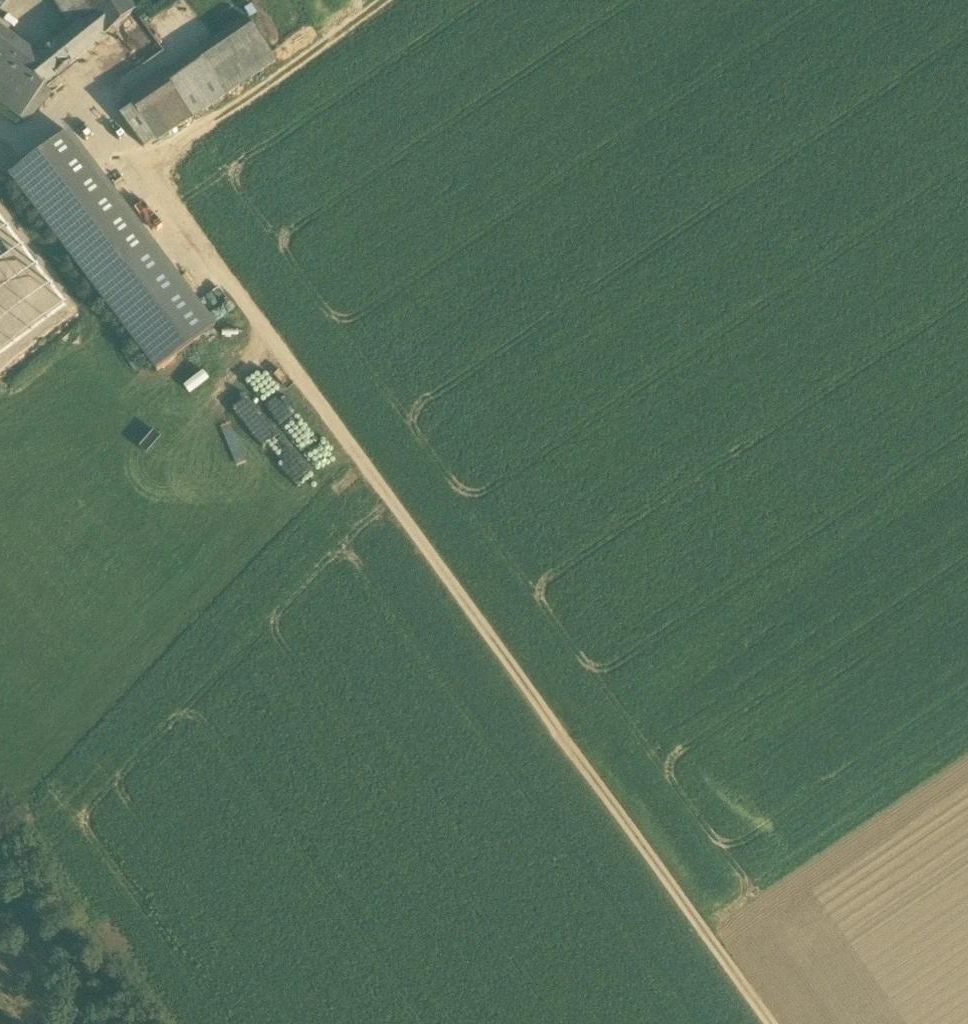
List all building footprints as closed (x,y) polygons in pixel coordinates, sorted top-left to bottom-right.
[(53,43),(70,63),(134,11),(127,0),(82,0),(87,8),(90,13),(71,28),(53,43)] [(82,0),(54,0),(67,21),(87,8),(82,0)] [(87,8),(67,21),(71,28),(90,13),(87,8)] [(220,37),(197,53),(226,95),(276,61),(246,19),(220,37)] [(22,68),(38,55),(0,27),(0,52),(22,68)] [(53,43),(41,53),(58,73),(70,63),(53,43)] [(0,52),(0,104),(20,119),(43,86),(44,84),(22,68),(0,52)] [(44,84),(58,73),(41,53),(38,55),(22,68),(44,84)] [(197,53),(163,76),(179,101),(190,116),(192,119),(226,95),(197,53)] [(125,96),(130,103),(145,125),(179,101),(163,76),(160,73),(125,96)] [(43,86),(20,119),(26,123),(51,93),(43,86)] [(179,101),(145,125),(155,140),(190,116),(179,101)] [(145,125),(130,103),(117,113),(143,148),(155,140),(145,125)] [(10,176),(97,291),(154,247),(67,133),(10,176)] [(154,247),(97,291),(156,370),(214,326),(154,247)]
